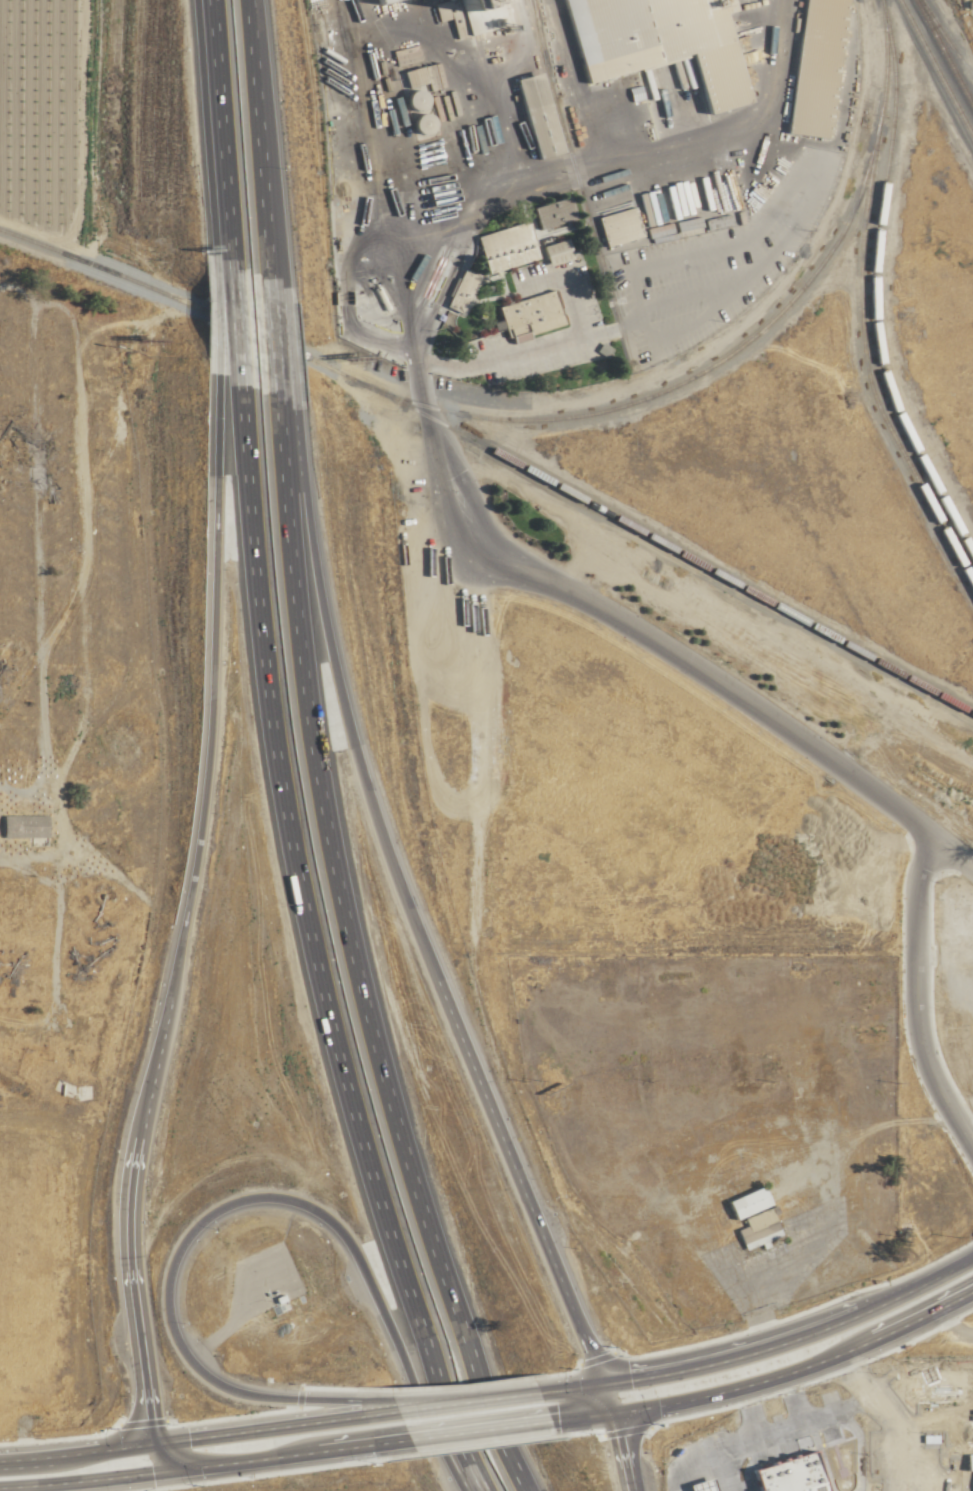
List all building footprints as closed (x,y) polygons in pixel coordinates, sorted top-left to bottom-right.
[(492,0),(467,0),(475,22),(464,26),(467,34),(481,30),(479,22),(497,16),(492,0)] [(719,0),(621,0),(621,1),(603,5),(607,20),(615,25),(632,48),(594,51),(574,23),(573,24),(585,76),(686,56),(698,114),(742,105),(719,0)] [(824,140),(840,0),(798,0),(782,135),(824,140)] [(422,82),(418,67),(399,72),(403,88),(422,82)] [(530,160),(556,154),(537,74),(510,80),(515,101),(516,100),(530,160)] [(572,218),(565,195),(528,206),(535,229),(572,218)] [(600,246),(638,237),(630,206),(593,215),(600,246)] [(534,259),(524,221),(472,234),(481,272),(534,259)] [(538,244),(542,265),(567,259),(563,239),(538,244)] [(441,307),(457,314),(474,276),(459,269),(441,307)] [(559,324),(549,289),(493,305),(502,336),(522,331),(523,334),(559,324)] [(0,815),(0,838),(44,837),(43,814),(0,815)] [(722,1200),(729,1219),(765,1206),(758,1187),(722,1200)] [(814,1206),(807,1189),(739,1216),(743,1226),(733,1230),(740,1245),(776,1231),(773,1222),(814,1206)]
